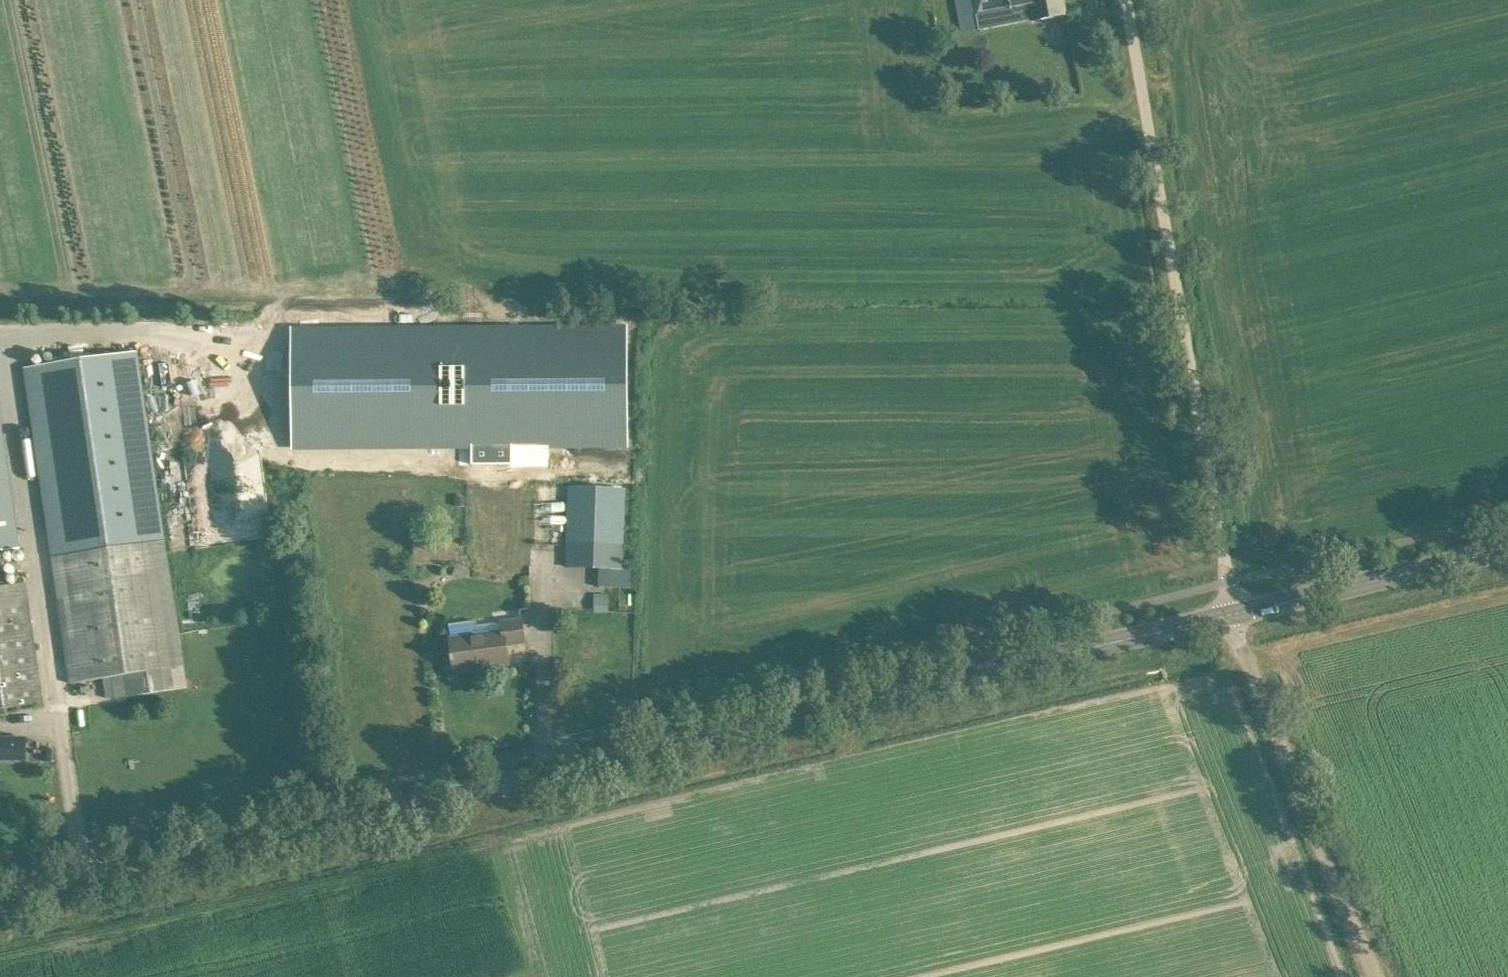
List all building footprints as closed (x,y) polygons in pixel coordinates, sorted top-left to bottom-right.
[(977,14),(1029,4),(1032,21),(1066,14),(1063,0),(975,0),(977,14)] [(626,329),(292,331),(293,446),(472,444),(472,464),(512,464),(512,444),(627,443),(626,329)] [(24,367),(51,554),(70,683),(112,677),(115,698),(187,688),(164,537),(138,350),(24,367)] [(20,548),(0,413),(0,551),(20,548)] [(569,487),(567,566),(622,568),(625,490),(569,487)] [(464,494),(455,495),(456,505),(465,504),(464,494)] [(42,702),(25,583),(8,586),(5,565),(0,566),(0,709),(42,702)] [(593,595),(594,609),(606,608),(605,594),(593,595)] [(525,643),(523,623),(522,621),(522,619),(501,621),(503,632),(451,639),(453,656),(451,656),(451,661),(454,660),(455,671),(508,664),(506,645),(525,643)] [(25,758),(25,737),(0,737),(0,758),(25,758)]
